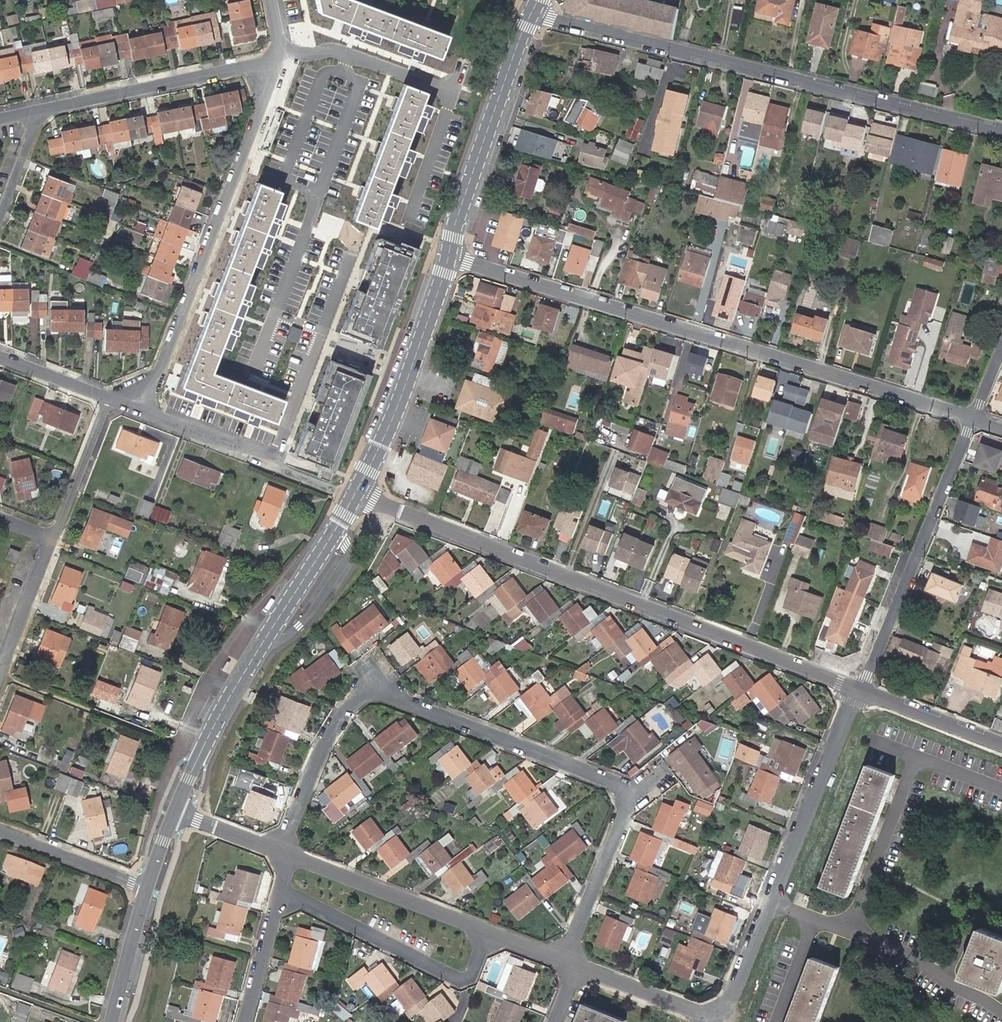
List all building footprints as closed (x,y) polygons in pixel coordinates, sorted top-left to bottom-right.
[(80,10),(99,8),(98,0),(79,0),(80,10)] [(230,19),(247,16),(246,9),(248,8),(246,0),(226,0),(230,19)] [(318,10),(347,21),(356,24),(406,43),(415,46),(439,55),(448,33),(360,0),(316,0),(318,10)] [(577,16),(676,41),(681,9),(646,0),(569,0),(577,16)] [(758,9),(779,15),(778,20),(789,23),(794,0),(760,0),(758,9)] [(1001,46),(1001,18),(988,15),(987,22),(991,23),(990,30),(975,27),(981,1),(980,1),(977,0),(961,0),(956,22),(951,21),(948,37),(953,39),(953,40),(961,42),(960,47),(971,50),(972,44),(981,46),(982,42),(1001,46)] [(829,47),(839,10),(819,5),(809,42),(829,47)] [(914,45),(918,46),(922,32),(902,27),(904,16),(907,7),(900,5),(898,15),(892,40),(894,40),(889,61),(909,66),(914,45)] [(111,6),(92,10),(93,18),(113,14),(111,6)] [(44,7),(37,8),(39,17),(46,16),(44,7)] [(74,7),(58,10),(59,16),(75,13),(74,7)] [(739,28),(742,10),(735,8),(731,27),(739,28)] [(190,17),(192,25),(195,42),(202,40),(202,42),(220,38),(217,26),(214,12),(190,17)] [(78,13),(65,15),(66,22),(79,19),(78,13)] [(10,17),(11,25),(20,23),(18,16),(10,17)] [(247,16),(230,19),(235,42),(254,39),(250,22),(248,22),(247,16)] [(166,24),(168,33),(171,46),(178,45),(179,48),(189,45),(189,43),(195,42),(192,25),(190,17),(166,22),(166,24)] [(871,34),(857,30),(852,52),(880,59),(882,49),(885,50),(891,27),(873,23),(871,34)] [(160,32),(143,36),(147,52),(154,51),(154,54),(164,51),(163,48),(171,46),(168,33),(166,24),(158,26),(160,32)] [(94,38),(96,45),(99,62),(106,61),(107,63),(116,61),(116,58),(124,57),(121,43),(119,34),(111,35),(111,33),(94,36),(94,38)] [(119,34),(121,43),(124,57),(131,55),(131,59),(141,56),(141,53),(147,52),(143,36),(127,39),(126,33),(119,34)] [(94,38),(78,40),(80,48),(96,45),(94,38)] [(0,58),(0,64),(2,76),(9,74),(10,77),(20,74),(18,72),(26,70),(24,57),(21,45),(20,40),(11,41),(13,46),(15,55),(0,58)] [(45,40),(29,44),(30,52),(46,49),(45,40)] [(71,43),(72,50),(75,63),(82,61),(84,68),(93,66),(93,64),(99,62),(96,45),(80,48),(78,40),(70,41),(71,43)] [(64,45),(46,49),(50,66),(57,64),(58,67),(75,63),(72,50),(71,43),(64,45)] [(21,45),(24,57),(26,70),(34,69),(35,72),(44,70),(43,67),(50,66),(46,49),(30,52),(29,44),(21,45)] [(921,47),(918,46),(914,45),(909,66),(917,67),(921,47)] [(0,48),(0,58),(15,55),(13,46),(12,46),(0,48)] [(585,46),(579,67),(615,76),(619,55),(585,46)] [(649,64),(662,67),(663,61),(651,58),(649,64)] [(662,78),(666,68),(662,67),(649,64),(642,61),(639,72),(662,78)] [(578,68),(570,66),(567,76),(579,79),(582,69),(578,68)] [(638,78),(661,83),(662,78),(639,72),(638,78)] [(375,226),(426,93),(404,83),(352,218),(375,226)] [(920,85),(918,96),(932,100),(935,89),(920,85)] [(552,92),(535,87),(528,113),(544,119),(552,92)] [(220,96),(224,113),(241,109),(239,102),(246,101),(244,89),(227,92),(228,95),(220,96)] [(687,98),(670,93),(666,109),(663,109),(658,131),(660,131),(656,147),(675,152),(687,98)] [(213,98),(213,95),(203,97),(205,104),(197,106),(202,127),(226,122),(224,113),(220,96),(213,98)] [(762,135),(764,129),(771,99),(762,97),(761,101),(749,98),(743,124),(742,130),(762,135)] [(603,108),(590,101),(577,98),(574,103),(583,107),(584,104),(588,106),(592,108),(592,107),(602,111),(603,108)] [(704,102),(698,124),(705,126),(718,129),(724,109),(704,102)] [(583,107),(574,103),(572,108),(575,109),(572,116),(569,114),(565,122),(577,127),(580,124),(591,130),(594,128),(602,111),(592,107),(592,108),(588,106),(584,104),(583,107)] [(827,110),(809,105),(802,130),(821,135),(827,110)] [(173,111),(177,128),(193,125),(194,131),(202,130),(202,127),(197,106),(191,107),(190,106),(179,108),(180,110),(173,111)] [(149,115),(152,128),(153,133),(160,132),(160,131),(177,128),(173,111),(167,113),(167,110),(157,112),(157,114),(149,115)] [(850,117),(832,112),(826,137),(835,139),(834,143),(861,150),(867,126),(849,121),(850,117)] [(125,121),(129,138),(145,135),(145,129),(152,128),(149,115),(142,117),(142,116),(131,118),(132,120),(125,121)] [(636,115),(629,136),(639,139),(646,119),(636,115)] [(766,130),(763,142),(781,147),(788,123),(768,118),(766,130)] [(101,125),(103,138),(106,148),(108,157),(116,155),(114,148),(130,145),(129,138),(125,121),(119,122),(118,120),(108,122),(109,123),(101,125)] [(897,129),(873,123),(867,148),(891,155),(893,147),(895,137),(897,129)] [(77,131),(80,147),(90,146),(96,144),(98,149),(106,148),(103,138),(101,125),(93,127),(93,125),(83,127),(83,130),(77,131)] [(718,129),(705,126),(703,134),(716,138),(718,129)] [(559,140),(522,128),(515,149),(552,159),(559,140)] [(81,152),(80,147),(77,131),(70,133),(69,130),(60,132),(61,138),(47,140),(49,154),(75,148),(76,153),(81,152)] [(160,132),(153,133),(154,143),(162,141),(160,132)] [(900,165),(906,140),(895,137),(893,147),(891,155),(889,162),(900,165)] [(621,140),(620,145),(634,149),(635,145),(621,140)] [(900,165),(933,173),(940,146),(921,141),(920,143),(906,140),(900,165)] [(587,153),(585,162),(606,168),(609,159),(605,158),(607,151),(595,147),(591,146),(587,145),(585,152),(587,153)] [(634,149),(620,145),(617,155),(630,159),(634,149)] [(80,147),(81,152),(82,156),(91,154),(90,146),(80,147)] [(944,151),(938,174),(936,181),(959,187),(967,155),(954,152),(953,153),(944,151)] [(630,159),(617,155),(615,160),(629,164),(630,159)] [(541,171),(542,168),(525,163),(516,191),(531,196),(534,188),(535,186),(541,171)] [(991,204),(993,196),(1001,197),(1001,179),(990,176),(992,167),(984,165),(975,200),(975,202),(991,205),(991,204)] [(992,167),(990,176),(1001,179),(1001,169),(992,167)] [(119,170),(120,179),(133,177),(131,168),(119,170)] [(620,170),(618,176),(629,178),(630,174),(631,173),(620,170)] [(546,173),(541,171),(535,186),(534,188),(540,190),(543,189),(547,176),(546,173)] [(701,173),(697,189),(713,193),(717,178),(701,173)] [(48,174),(41,192),(59,199),(67,202),(68,203),(72,193),(63,189),(66,182),(48,174)] [(750,183),(721,176),(716,198),(744,206),(750,183)] [(183,177),(181,184),(200,192),(202,185),(183,177)] [(629,197),(631,191),(594,179),(591,191),(600,194),(604,195),(602,204),(615,209),(613,213),(629,219),(632,210),(642,214),(646,203),(635,200),(629,197)] [(107,181),(104,187),(111,189),(113,184),(107,181)] [(75,185),(66,182),(63,189),(72,193),(75,185)] [(258,389),(252,387),(211,371),(279,190),(258,182),(250,202),(248,208),(237,237),(234,244),(219,283),(217,289),(205,319),(203,325),(180,385),(198,391),(205,394),(275,420),(284,399),(258,389)] [(181,184),(174,203),(193,210),(200,192),(181,184)] [(115,191),(105,188),(102,195),(109,197),(102,216),(109,218),(116,200),(119,193),(115,191)] [(41,192),(34,211),(53,218),(60,220),(67,202),(59,199),(41,192)] [(327,194),(324,204),(332,207),(336,198),(327,194)] [(701,194),(696,209),(729,218),(733,203),(716,198),(701,194)] [(762,209),(774,212),(777,201),(764,197),(762,209)] [(174,203),(168,220),(186,227),(193,210),(174,203)] [(740,205),(733,203),(730,214),(737,216),(740,205)] [(561,216),(563,210),(552,207),(550,213),(561,216)] [(34,211),(28,228),(46,235),(53,238),(60,220),(53,218),(34,211)] [(508,212),(505,211),(495,243),(498,244),(508,212)] [(508,212),(498,244),(514,249),(524,217),(508,212)] [(559,223),(561,217),(550,214),(548,220),(559,223)] [(109,218),(102,216),(95,234),(102,236),(109,218)] [(778,224),(772,222),(769,231),(782,235),(785,226),(788,227),(791,219),(780,216),(778,224)] [(789,230),(805,237),(810,224),(795,218),(789,230)] [(168,220),(161,238),(180,245),(184,233),(189,234),(191,229),(186,227),(168,220)] [(567,230),(558,228),(539,222),(528,256),(548,263),(555,242),(563,244),(567,230)] [(569,224),(567,230),(594,239),(596,232),(569,224)] [(874,224),(870,241),(887,245),(891,228),(874,224)] [(46,235),(28,228),(21,246),(40,253),(47,256),(53,238),(46,235)] [(926,228),(922,244),(928,245),(932,230),(926,228)] [(845,235),(840,253),(856,257),(861,240),(845,235)] [(161,238),(154,256),(173,263),(180,245),(161,238)] [(407,251),(376,239),(340,332),(372,344),(407,251)] [(599,255),(604,242),(596,239),(592,253),(599,255)] [(574,245),(567,269),(583,273),(590,251),(574,245)] [(628,257),(619,281),(641,288),(649,264),(645,263),(643,268),(631,264),(633,259),(634,254),(635,251),(630,249),(628,257)] [(687,258),(680,279),(702,286),(708,265),(711,256),(694,251),(689,250),(687,258)] [(154,256),(148,274),(159,278),(166,281),(170,283),(174,275),(169,273),(173,263),(154,256)] [(997,276),(1001,260),(989,258),(985,272),(997,276)] [(943,263),(927,259),(926,265),(941,269),(943,263)] [(88,273),(75,267),(72,274),(86,280),(88,273)] [(88,273),(86,280),(103,286),(106,277),(89,270),(88,273)] [(141,292),(148,274),(140,271),(134,289),(141,292)] [(785,274),(775,271),(766,303),(781,307),(789,281),(791,276),(785,274)] [(159,278),(148,274),(141,292),(152,296),(159,299),(163,289),(170,292),(173,284),(170,283),(166,281),(159,278)] [(746,280),(725,274),(712,315),(733,321),(746,280)] [(5,308),(5,306),(11,306),(11,288),(11,282),(10,282),(0,282),(0,308),(5,308)] [(11,282),(11,288),(11,306),(11,308),(11,314),(28,314),(28,288),(27,282),(11,282)] [(495,298),(499,287),(482,282),(477,299),(498,307),(500,299),(495,298)] [(504,289),(499,287),(495,298),(500,299),(504,289)] [(763,307),(764,302),(767,292),(751,287),(748,293),(747,293),(744,302),(742,301),(739,311),(758,316),(761,307),(763,307)] [(902,323),(889,363),(908,368),(909,366),(911,366),(912,364),(910,363),(914,351),(913,350),(914,346),(916,344),(921,329),(923,322),(928,324),(931,314),(929,312),(930,309),(934,310),(939,293),(919,287),(907,325),(902,323)] [(163,289),(159,299),(166,302),(170,292),(163,289)] [(506,293),(501,309),(508,311),(514,296),(506,293)] [(66,327),(66,309),(66,300),(50,300),(50,309),(50,328),(59,329),(59,326),(66,327)] [(145,304),(137,300),(135,305),(143,309),(145,304)] [(537,317),(536,320),(553,326),(558,308),(539,302),(534,316),(537,317)] [(474,321),(488,326),(503,331),(508,333),(514,315),(508,313),(508,311),(501,309),(501,310),(480,303),(474,321)] [(83,309),(66,309),(66,327),(73,327),(73,329),(82,329),(83,309)] [(956,311),(954,318),(968,322),(970,315),(956,311)] [(85,321),(93,322),(93,312),(86,312),(85,321)] [(793,330),(818,337),(824,317),(812,314),(811,318),(798,313),(793,330)] [(954,318),(943,355),(970,363),(972,355),(981,357),(985,345),(976,342),(975,346),(962,342),(968,322),(954,318)] [(122,323),(122,320),(112,320),(112,329),(122,329),(122,323)] [(553,326),(536,320),(535,324),(552,329),(553,326)] [(93,334),(93,322),(85,321),(85,334),(93,334)] [(122,323),(122,329),(121,347),(128,347),(127,349),(137,349),(137,346),(147,347),(148,325),(144,325),(145,326),(138,326),(138,324),(122,323)] [(877,333),(846,324),(840,344),(870,354),(877,333)] [(121,347),(122,329),(104,329),(104,348),(113,348),(113,346),(121,347)] [(504,339),(482,331),(478,341),(481,342),(477,357),(473,355),(470,366),(484,371),(491,373),(495,364),(504,339)] [(608,378),(614,358),(574,346),(567,367),(576,370),(578,367),(600,375),(608,378)] [(629,401),(639,404),(648,377),(649,373),(656,350),(646,347),(642,356),(637,354),(626,351),(625,353),(618,378),(634,383),(629,401)] [(675,355),(656,349),(656,350),(649,373),(668,379),(675,355)] [(693,349),(687,368),(710,375),(716,357),(693,349)] [(970,363),(943,355),(942,357),(969,365),(970,363)] [(362,370),(331,358),(295,451),(327,463),(362,370)] [(599,380),(600,375),(578,367),(576,370),(575,372),(599,380)] [(763,372),(753,400),(773,407),(783,379),(763,372)] [(720,374),(713,394),(712,399),(724,402),(734,406),(742,380),(720,374)] [(0,379),(0,398),(9,401),(15,385),(0,379)] [(463,409),(474,382),(469,380),(459,408),(463,409)] [(785,395),(808,405),(814,391),(791,381),(785,395)] [(474,382),(463,409),(504,424),(514,397),(474,382)] [(43,420),(72,431),(78,414),(43,401),(44,400),(35,396),(28,414),(36,418),(39,412),(45,415),(43,420)] [(823,397),(811,436),(831,443),(844,405),(823,397)] [(686,400),(678,398),(669,427),(667,430),(683,435),(687,425),(694,403),(686,400)] [(844,405),(831,443),(835,444),(848,406),(844,405)] [(564,429),(563,430),(572,434),(577,419),(569,416),(568,418),(553,413),(553,411),(546,408),(541,420),(564,429)] [(435,412),(425,441),(448,450),(456,428),(455,428),(458,420),(435,412)] [(630,427),(616,423),(614,429),(628,434),(630,427)] [(882,424),(871,458),(882,462),(886,453),(902,458),(908,437),(896,433),(888,431),(889,427),(882,424)] [(158,443),(123,429),(117,446),(145,457),(147,452),(154,454),(158,443)] [(649,452),(650,447),(655,435),(639,430),(636,438),(634,437),(631,446),(635,448),(649,452)] [(738,437),(731,459),(748,464),(755,442),(738,437)] [(546,442),(537,438),(531,452),(541,456),(546,442)] [(1001,471),(1001,446),(987,442),(981,465),(1001,471)] [(9,444),(5,454),(12,456),(15,447),(9,444)] [(453,444),(446,461),(454,463),(460,447),(453,444)] [(500,470),(528,481),(537,459),(510,448),(509,449),(504,447),(496,466),(501,468),(500,470)] [(650,447),(649,452),(646,459),(665,466),(669,454),(650,447)] [(447,463),(417,450),(408,474),(438,486),(447,463)] [(802,465),(806,452),(795,450),(792,462),(802,465)] [(481,463),(460,454),(456,466),(457,466),(476,474),(481,463)] [(725,460),(711,455),(704,479),(717,484),(721,472),(725,460)] [(699,457),(694,456),(690,465),(696,467),(699,457)] [(862,465),(834,457),(829,475),(857,483),(862,465)] [(35,488),(29,458),(12,462),(20,499),(31,497),(30,490),(35,488)] [(219,472),(185,459),(178,475),(206,486),(213,489),(215,484),(219,472)] [(547,464),(542,463),(539,471),(544,473),(547,464)] [(902,497),(918,502),(928,469),(914,464),(911,474),(906,489),(905,488),(902,497)] [(621,484),(635,490),(641,474),(617,466),(610,484),(619,487),(621,484)] [(493,505),(501,484),(483,477),(482,478),(476,475),(460,469),(456,479),(459,481),(456,487),(475,495),(474,497),(493,505)] [(892,481),(895,472),(885,469),(883,479),(892,481)] [(717,484),(723,486),(726,487),(733,489),(736,481),(729,478),(730,475),(721,472),(717,484)] [(678,478),(668,501),(697,513),(704,497),(708,499),(710,495),(706,493),(708,490),(678,478)] [(978,500),(986,503),(984,514),(1001,519),(1001,517),(1001,503),(1001,501),(1001,486),(984,480),(978,500)] [(267,486),(257,514),(262,516),(259,523),(270,527),(284,493),(267,486)] [(718,502),(736,508),(741,493),(741,492),(726,487),(723,486),(718,502)] [(641,504),(646,489),(639,487),(634,501),(641,504)] [(502,488),(498,498),(506,501),(510,491),(502,488)] [(119,497),(110,494),(108,499),(117,502),(119,497)] [(740,502),(755,508),(758,501),(743,495),(740,502)] [(566,496),(555,525),(574,532),(580,517),(575,515),(578,509),(582,511),(585,503),(566,496)] [(143,498),(137,513),(149,517),(154,502),(143,498)] [(156,506),(151,517),(169,523),(173,512),(156,506)] [(93,508),(79,543),(90,547),(94,540),(99,542),(109,514),(93,508)] [(527,529),(526,531),(543,538),(551,520),(527,511),(521,527),(527,529)] [(792,520),(802,524),(805,514),(795,511),(792,520)] [(743,520),(739,531),(733,545),(731,544),(727,554),(745,561),(743,566),(758,571),(769,543),(750,535),(754,525),(743,520)] [(802,524),(792,520),(785,539),(795,543),(802,524)] [(591,523),(583,544),(598,549),(600,545),(607,548),(613,531),(591,523)] [(889,529),(872,523),(868,536),(874,538),(885,542),(889,529)] [(224,524),(216,543),(232,549),(239,530),(224,524)] [(756,531),(773,539),(776,533),(759,525),(756,531)] [(631,561),(640,538),(641,537),(626,531),(617,555),(631,561)] [(900,543),(902,536),(893,533),(891,539),(900,543)] [(398,553),(411,570),(429,556),(416,539),(414,541),(397,536),(389,550),(387,554),(379,569),(385,576),(401,564),(394,556),(398,553)] [(799,536),(793,552),(806,557),(812,541),(799,536)] [(993,537),(987,551),(983,549),(984,547),(973,544),(967,560),(997,571),(1001,559),(1001,540),(993,537)] [(640,538),(631,561),(645,566),(654,544),(640,538)] [(885,542),(874,538),(871,548),(889,554),(893,545),(885,542)] [(447,552),(442,546),(429,556),(434,562),(447,552)] [(19,551),(11,547),(7,557),(15,561),(19,551)] [(210,595),(224,558),(205,551),(202,550),(188,586),(210,595)] [(429,556),(411,570),(417,577),(431,565),(436,572),(437,573),(441,578),(445,583),(462,569),(449,551),(447,552),(434,562),(429,556)] [(676,552),(668,572),(678,577),(677,579),(685,582),(688,573),(694,559),(676,552)] [(711,562),(695,556),(694,559),(688,573),(685,582),(684,584),(700,591),(704,579),(700,577),(703,569),(708,570),(711,562)] [(133,559),(131,565),(147,570),(149,564),(133,559)] [(860,559),(847,592),(864,598),(877,566),(860,559)] [(479,566),(474,560),(462,569),(467,575),(479,566)] [(152,564),(144,584),(158,589),(161,579),(165,569),(152,564)] [(484,589),(495,580),(482,564),(479,566),(467,575),(462,569),(445,583),(450,588),(464,578),(477,595),(484,589)] [(65,567),(52,602),(62,606),(64,600),(70,602),(80,573),(65,567)] [(142,573),(128,567),(124,576),(138,582),(142,573)] [(161,579),(171,583),(173,584),(177,574),(165,569),(161,579)] [(513,577),(508,570),(495,580),(500,587),(513,577)] [(965,583),(935,571),(928,588),(958,600),(965,583)] [(437,573),(436,572),(430,577),(435,583),(441,578),(437,573)] [(509,608),(528,594),(514,576),(513,577),(500,587),(495,580),(484,589),(477,595),(483,603),(489,597),(502,614),(509,608)] [(790,586),(793,587),(786,605),(816,617),(824,598),(808,592),(811,585),(793,578),(790,586)] [(161,579),(158,589),(167,593),(171,583),(161,579)] [(133,594),(136,586),(123,581),(120,588),(133,594)] [(545,589),(541,583),(528,594),(533,600),(545,589)] [(542,621),(560,607),(545,589),(533,600),(528,594),(509,608),(502,614),(508,622),(522,611),(521,609),(528,604),(542,621)] [(847,592),(840,589),(830,616),(836,618),(847,592)] [(991,590),(985,609),(1001,615),(1001,593),(991,590)] [(864,598),(847,592),(836,618),(829,637),(846,643),(864,598)] [(565,613),(575,605),(570,599),(560,607),(565,613)] [(67,608),(70,602),(64,600),(62,606),(67,608)] [(575,634),(592,620),(578,602),(575,605),(565,613),(560,607),(542,621),(547,627),(561,616),(575,634)] [(349,637),(355,644),(357,646),(388,621),(374,604),(344,629),(341,625),(337,621),(331,626),(335,630),(344,642),(349,637)] [(89,606),(80,626),(106,637),(111,625),(105,623),(107,617),(93,611),(94,608),(89,606)] [(166,606),(155,634),(160,636),(157,643),(168,647),(182,612),(166,606)] [(608,646),(625,632),(612,614),(597,626),(592,620),(575,634),(580,639),(593,629),(599,635),(604,642),(608,646)] [(403,621),(398,615),(393,619),(398,626),(403,621)] [(630,638),(643,627),(639,621),(625,632),(630,638)] [(127,627),(124,635),(120,646),(133,651),(137,641),(140,632),(127,627)] [(640,658),(657,645),(643,627),(630,638),(625,632),(608,646),(613,653),(627,641),(640,658)] [(112,638),(119,640),(123,630),(116,628),(112,638)] [(70,638),(62,636),(46,629),(33,664),(49,671),(52,664),(57,651),(64,654),(70,638)] [(418,653),(422,659),(440,644),(436,639),(421,650),(408,632),(390,646),(403,664),(418,653)] [(498,637),(487,633),(482,637),(488,640),(484,643),(486,647),(498,637)] [(604,642),(599,635),(594,639),(600,645),(604,642)] [(672,672),(690,658),(676,641),(671,635),(657,645),(640,658),(639,659),(643,665),(659,654),(672,672)] [(350,649),(355,644),(349,637),(344,642),(350,649)] [(498,637),(486,647),(492,655),(509,641),(498,637)] [(902,644),(903,643),(896,640),(892,651),(899,654),(902,644)] [(837,644),(831,641),(828,647),(834,650),(837,644)] [(910,647),(902,644),(899,654),(924,664),(923,667),(934,670),(941,652),(930,649),(912,642),(910,647)] [(100,643),(97,651),(103,653),(106,646),(100,643)] [(451,665),(456,671),(473,657),(468,652),(462,657),(454,663),(440,644),(422,659),(416,664),(429,681),(436,676),(451,665)] [(472,648),(468,652),(473,657),(477,654),(472,648)] [(328,654),(339,669),(345,664),(334,649),(328,654)] [(59,666),(64,654),(57,651),(52,664),(59,666)] [(289,679),(297,689),(312,678),(319,688),(341,672),(339,669),(328,654),(327,653),(305,671),(303,667),(289,679)] [(485,678),(489,684),(507,670),(502,664),(495,670),(492,665),(489,667),(478,653),(477,654),(473,657),(456,671),(464,682),(470,689),(485,678)] [(705,684),(723,670),(709,653),(695,663),(690,658),(672,672),(677,677),(691,667),(705,684)] [(969,656),(962,653),(955,671),(962,674),(969,656)] [(969,656),(962,674),(969,677),(967,682),(981,688),(983,684),(990,687),(989,690),(996,693),(1001,677),(1001,666),(989,661),(987,666),(980,663),(978,668),(974,666),(976,662),(977,659),(969,656)] [(591,660),(580,669),(582,670),(586,671),(594,664),(591,660)] [(738,697),(755,683),(742,665),(728,676),(723,670),(705,684),(710,690),(724,679),(738,697)] [(145,710),(159,673),(140,666),(129,696),(135,698),(132,704),(145,710)] [(512,667),(507,670),(520,688),(525,684),(523,681),(512,667)] [(507,670),(489,684),(503,702),(517,691),(521,696),(539,682),(545,677),(539,669),(523,681),(525,684),(520,688),(507,670)] [(579,669),(576,676),(585,680),(588,672),(586,671),(582,670),(580,669),(579,669)] [(456,689),(464,682),(456,671),(447,678),(456,689)] [(760,689),(774,677),(770,671),(755,683),(760,689)] [(770,709),(788,694),(774,677),(760,689),(755,683),(738,697),(742,703),(750,697),(763,714),(770,709)] [(297,689),(297,690),(310,696),(319,688),(312,678),(297,689)] [(485,678),(470,689),(475,696),(489,684),(485,678)] [(539,682),(521,696),(513,702),(520,710),(521,709),(527,716),(533,712),(534,714),(537,712),(549,703),(554,709),(565,700),(560,694),(553,700),(539,682)] [(801,684),(788,694),(793,700),(806,690),(801,684)] [(793,700),(788,694),(770,709),(774,714),(782,708),(788,704),(791,707),(802,721),(820,708),(806,690),(793,700)] [(521,696),(517,691),(503,702),(507,707),(513,702),(521,696)] [(308,706),(288,698),(278,694),(267,720),(254,715),(251,721),(269,728),(273,730),(286,735),(289,728),(299,731),(308,706)] [(15,695),(2,730),(13,735),(16,727),(21,730),(31,701),(15,695)] [(572,695),(565,700),(554,709),(568,726),(573,733),(587,721),(605,708),(599,701),(586,712),(572,695)] [(115,702),(101,697),(97,706),(111,711),(115,702)] [(742,703),(738,697),(731,702),(737,709),(743,705),(742,703)] [(549,703),(537,712),(534,714),(540,720),(542,719),(554,709),(549,703)] [(674,714),(676,709),(659,703),(656,710),(663,713),(664,710),(674,714)] [(785,712),(791,707),(788,704),(782,708),(785,712)] [(605,708),(587,721),(601,739),(615,728),(619,733),(636,719),(631,714),(618,725),(605,708)] [(404,716),(397,721),(402,729),(409,723),(404,716)] [(636,719),(619,733),(633,751),(644,743),(649,749),(659,741),(662,737),(656,730),(648,735),(636,719)] [(383,761),(386,764),(392,773),(410,758),(406,753),(393,762),(388,756),(418,734),(409,723),(402,729),(397,721),(375,738),(383,749),(377,754),(383,761)] [(273,730),(269,728),(259,754),(256,752),(252,751),(249,759),(252,760),(266,764),(268,758),(280,763),(290,737),(286,735),(273,730)] [(290,737),(296,739),(299,731),(289,728),(286,735),(290,737)] [(119,739),(109,764),(107,771),(112,772),(123,777),(137,742),(120,736),(119,739)] [(110,762),(119,739),(115,738),(105,760),(110,762)] [(369,743),(377,754),(383,749),(375,738),(369,743)] [(678,761),(694,784),(712,770),(696,748),(699,745),(695,739),(683,747),(688,753),(678,761)] [(782,769),(794,774),(804,748),(783,740),(776,758),(773,765),(762,760),(759,767),(779,776),(782,769)] [(451,741),(440,749),(444,755),(455,747),(451,741)] [(349,775),(358,786),(361,790),(363,793),(368,788),(361,778),(383,761),(377,754),(369,743),(369,742),(347,760),(354,771),(349,775)] [(644,743),(633,751),(638,757),(649,749),(644,743)] [(452,776),(455,774),(466,766),(471,762),(457,745),(455,747),(444,755),(440,749),(428,757),(433,764),(439,759),(452,776)] [(727,751),(721,746),(717,750),(722,755),(727,751)] [(764,754),(762,760),(773,765),(776,758),(764,754)] [(79,755),(76,762),(87,765),(89,759),(79,755)] [(484,762),(479,755),(471,762),(466,766),(471,772),(484,762)] [(268,758),(266,764),(277,769),(280,763),(268,758)] [(8,799),(7,791),(12,790),(6,760),(0,761),(0,800),(8,799)] [(480,794),(494,783),(498,780),(484,762),(471,772),(466,766),(455,774),(460,781),(466,776),(480,794)] [(509,781),(521,772),(516,765),(505,774),(509,781)] [(73,766),(70,772),(82,777),(84,771),(73,766)] [(769,801),(779,776),(759,767),(748,793),(745,792),(742,798),(754,803),(757,797),(769,801)] [(779,776),(791,781),(794,774),(782,769),(779,776)] [(526,796),(536,788),(522,770),(521,772),(509,781),(505,774),(498,780),(494,783),(480,794),(467,804),(471,808),(486,796),(487,797),(499,789),(505,784),(519,802),(526,796)] [(844,901),(889,780),(863,771),(818,891),(844,901)] [(72,776),(61,772),(55,787),(66,792),(72,776)] [(351,798),(361,790),(358,786),(349,775),(348,773),(325,790),(333,800),(327,804),(336,815),(341,811),(343,814),(356,805),(351,798)] [(84,780),(72,776),(66,792),(77,796),(84,780)] [(267,819),(275,798),(264,794),(267,786),(255,781),(252,789),(255,790),(247,811),(267,819)] [(264,794),(275,798),(278,791),(267,786),(264,794)] [(541,794),(536,788),(526,796),(531,802),(541,794)] [(320,794),(327,804),(333,800),(325,790),(320,794)] [(531,802),(526,796),(519,802),(516,804),(508,810),(512,816),(520,810),(526,805),(540,823),(558,810),(544,792),(541,794),(531,802)] [(82,800),(90,837),(102,835),(100,828),(106,827),(99,796),(82,800)] [(697,810),(714,815),(718,803),(701,798),(697,810)] [(410,799),(401,806),(405,811),(414,804),(410,799)] [(663,801),(653,827),(657,828),(674,835),(685,810),(688,811),(691,804),(678,799),(676,806),(663,801)] [(386,844),(397,836),(403,831),(398,825),(392,829),(385,835),(371,817),(352,831),(367,849),(381,838),(386,844)] [(552,845),(557,852),(565,862),(588,845),(580,835),(586,831),(578,821),(572,826),(574,828),(552,845)] [(733,855),(745,860),(748,853),(760,858),(771,832),(750,823),(740,849),(735,848),(733,855)] [(642,831),(631,856),(640,860),(651,864),(652,865),(654,858),(661,860),(668,841),(696,852),(696,850),(699,845),(674,835),(657,828),(654,836),(642,831)] [(461,861),(462,860),(476,849),(471,843),(457,854),(452,858),(443,846),(454,838),(449,832),(438,840),(432,845),(421,854),(434,872),(446,862),(451,869),(461,861)] [(538,886),(546,896),(568,879),(559,867),(565,862),(557,852),(552,845),(543,834),(536,839),(551,857),(554,862),(533,879),(538,886)] [(405,857),(410,863),(415,858),(421,854),(432,845),(428,839),(417,849),(411,854),(397,836),(386,844),(380,849),(393,867),(405,857)] [(492,839),(483,846),(489,854),(498,847),(492,839)] [(705,843),(700,841),(699,845),(696,850),(702,852),(705,843)] [(735,885),(746,860),(745,860),(733,855),(725,851),(718,849),(708,875),(712,876),(709,883),(721,888),(724,881),(733,884),(735,885)] [(421,854),(415,858),(429,875),(434,872),(421,854)] [(8,875),(37,885),(43,869),(8,856),(4,867),(10,869),(8,874),(8,875)] [(651,864),(640,860),(637,867),(648,872),(651,864)] [(451,869),(443,875),(457,893),(469,883),(474,890),(484,882),(488,878),(481,870),(473,877),(461,861),(451,869)] [(443,875),(451,869),(446,862),(434,872),(439,878),(443,875)] [(568,879),(574,874),(565,862),(559,867),(568,879)] [(652,865),(651,864),(648,872),(637,867),(626,893),(647,901),(658,876),(667,879),(670,872),(652,865)] [(10,869),(4,867),(1,875),(7,877),(8,875),(8,874),(10,869)] [(225,901),(238,904),(239,897),(252,900),(259,874),(237,868),(235,876),(232,890),(230,895),(221,892),(219,899),(225,901)] [(1001,877),(1001,876),(993,873),(989,884),(998,887),(1001,877)] [(232,890),(235,876),(228,874),(224,888),(232,890)] [(519,918),(540,901),(533,891),(538,886),(533,879),(530,875),(524,880),(526,883),(505,900),(519,918)] [(731,892),(733,884),(724,881),(721,888),(731,892)] [(540,901),(546,896),(538,886),(533,891),(540,901)] [(89,889),(78,917),(84,919),(82,926),(92,930),(106,895),(89,889)] [(216,899),(218,892),(211,890),(209,897),(216,899)] [(239,897),(238,904),(246,906),(250,907),(252,900),(239,897)] [(238,904),(225,901),(218,927),(214,926),(212,934),(225,937),(236,940),(237,940),(239,933),(246,906),(238,904)] [(698,931),(702,932),(706,934),(716,908),(708,906),(698,931)] [(699,939),(711,944),(714,937),(726,942),(736,916),(716,908),(706,934),(702,932),(698,931),(694,930),(692,936),(693,937),(699,939)] [(608,915),(597,941),(618,949),(629,924),(632,925),(635,918),(623,913),(620,920),(608,915)] [(37,921),(28,917),(25,922),(35,927),(37,921)] [(674,921),(669,919),(666,926),(672,928),(674,921)] [(46,924),(43,931),(54,935),(57,928),(46,924)] [(298,936),(290,962),(299,965),(312,968),(319,941),(323,942),(328,928),(314,924),(312,931),(310,939),(298,936)] [(956,974),(997,990),(1001,978),(1001,936),(975,925),(956,974)] [(300,927),(298,936),(310,939),(312,931),(300,927)] [(674,932),(666,929),(660,942),(669,946),(674,932)] [(703,971),(714,945),(711,944),(699,939),(693,937),(688,945),(679,942),(672,958),(678,961),(675,968),(688,973),(691,965),(703,971)] [(315,969),(319,970),(326,943),(323,942),(319,941),(312,968),(315,969)] [(62,951),(51,980),(57,982),(54,989),(66,993),(78,958),(62,951)] [(194,987),(201,989),(214,992),(216,985),(228,988),(235,961),(213,955),(206,982),(203,981),(196,980),(194,987)] [(299,965),(290,962),(286,961),(284,968),(288,969),(297,972),(299,965)] [(836,971),(810,961),(787,1021),(817,1021),(836,971)] [(490,984),(487,991),(505,998),(522,1006),(536,973),(514,964),(507,962),(496,987),(490,984)] [(386,988),(396,980),(382,963),(369,973),(365,967),(355,975),(359,981),(365,976),(379,994),(386,988)] [(297,972),(288,969),(284,968),(284,969),(276,995),(285,997),(297,1000),(299,1001),(306,974),(313,976),(315,969),(312,968),(299,965),(297,972)] [(635,976),(644,980),(648,970),(638,966),(635,976)] [(35,980),(20,975),(15,988),(29,993),(35,980)] [(401,986),(396,980),(386,988),(378,995),(382,1000),(394,991),(408,1009),(414,1003),(425,995),(426,995),(412,978),(401,986)] [(228,988),(216,985),(214,992),(223,995),(226,996),(228,988)] [(201,989),(195,1015),(192,1015),(190,1021),(204,1021),(205,1018),(217,1021),(223,995),(214,992),(201,989)] [(414,1003),(408,1009),(412,1014),(420,1009),(424,1006),(436,1021),(441,1021),(456,1010),(441,992),(429,1001),(425,995),(414,1003)] [(276,995),(272,993),(270,1001),(283,1005),(285,997),(276,995)] [(295,1008),(310,1012),(313,1004),(299,1001),(297,1000),(285,997),(283,1005),(270,1001),(265,1021),(288,1021),(292,1007),(295,1008)] [(526,1007),(522,1006),(505,998),(495,1021),(520,1021),(526,1007)] [(353,1014),(338,1001),(335,1010),(346,1019),(353,1014)] [(585,1002),(577,1021),(626,1021),(627,1020),(585,1002)] [(19,1003),(16,1010),(27,1014),(30,1007),(19,1003)] [(16,1010),(12,1020),(18,1021),(24,1021),(27,1014),(16,1010)] [(167,1017),(173,1019),(187,1021),(190,1021),(192,1015),(169,1010),(167,1017)]
